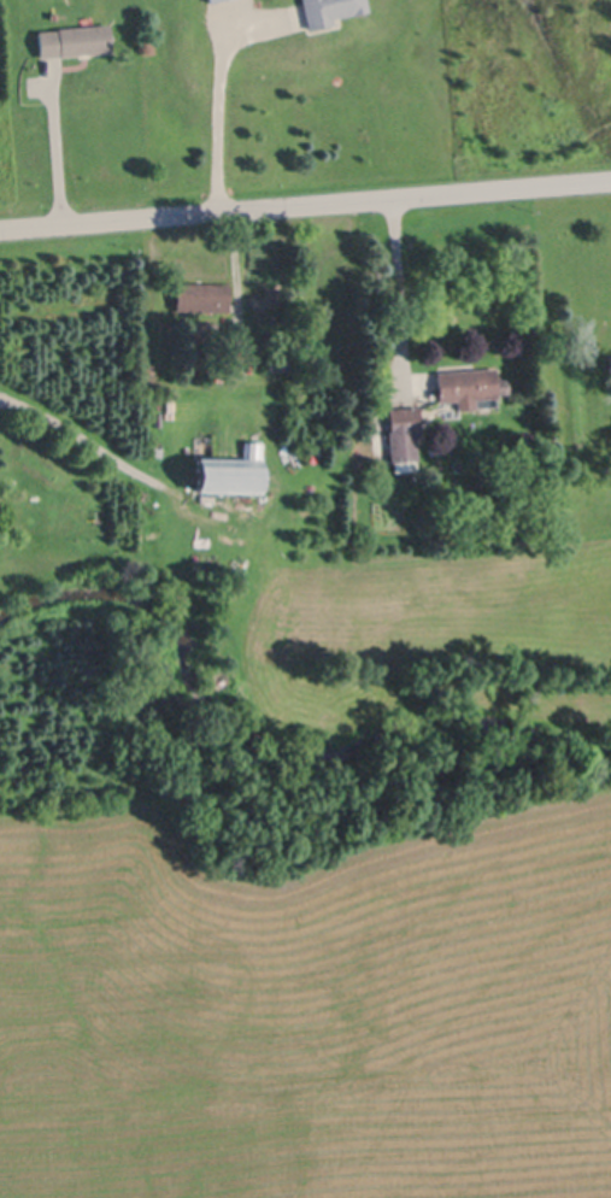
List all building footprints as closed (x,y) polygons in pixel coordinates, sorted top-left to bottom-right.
[(310,28),(304,0),(368,0),(370,8),(334,17),(335,22),(310,28)] [(112,47),(42,54),(40,29),(59,27),(59,25),(110,20),(112,47)] [(229,283),(229,310),(176,307),(177,281),(229,283)] [(215,340),(192,340),(192,319),(215,319),(215,340)] [(304,350),(304,359),(294,359),(294,350),(304,350)] [(199,364),(199,370),(184,369),(184,358),(195,358),(195,363),(199,364)] [(497,366),(498,377),(509,377),(510,392),(499,392),(499,395),(440,400),(437,370),(497,366)] [(417,458),(418,468),(395,470),(394,459),(392,459),(389,429),(392,429),(389,407),(419,405),(422,429),(416,429),(419,457),(417,458)] [(262,440),(262,489),(199,489),(199,456),(243,457),(243,440),(262,440)]
